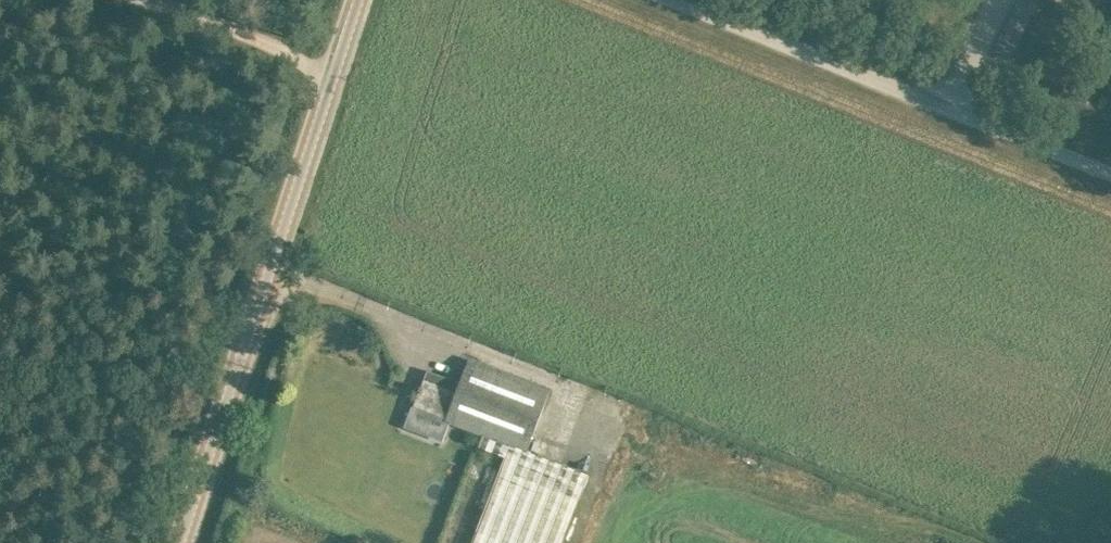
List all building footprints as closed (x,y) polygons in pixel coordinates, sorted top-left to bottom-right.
[(1060,10),(1056,20),(1070,25),(1074,15),(1060,10)] [(550,390),(489,367),(469,359),(457,390),(424,378),(414,406),(508,442),(527,450),(550,390)] [(499,466),(470,542),(563,542),(589,475),(527,451),(527,450),(508,442),(499,466)]
